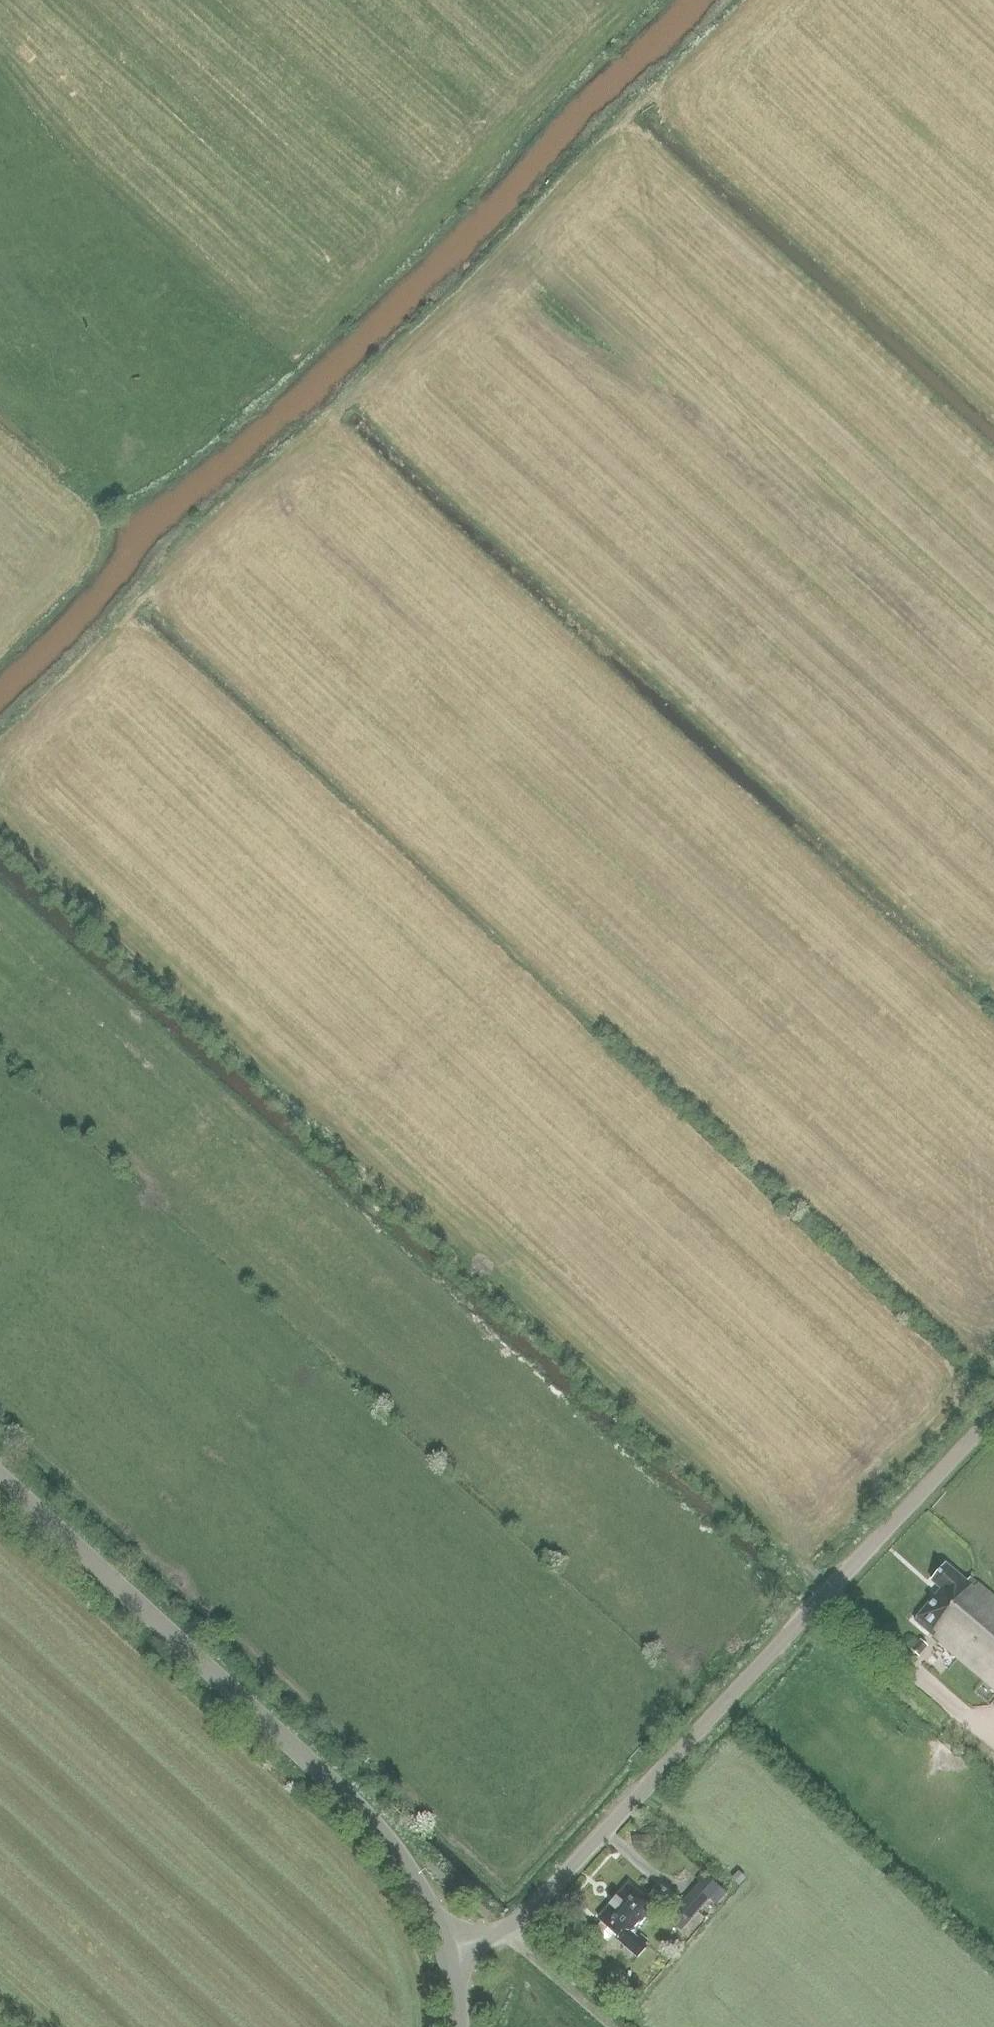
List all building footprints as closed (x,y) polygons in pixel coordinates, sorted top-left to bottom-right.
[(968,1582),(949,1565),(933,1583),(942,1590),(916,1621),(993,1688),(993,1598),(971,1578),(968,1582)] [(928,1646),(920,1639),(910,1650),(919,1657),(928,1646)] [(739,1870),(733,1878),(739,1883),(746,1876),(739,1870)] [(721,1889),(706,1876),(667,1918),(681,1932),(721,1889)] [(657,1909),(629,1884),(599,1919),(602,1922),(597,1927),(597,1933),(605,1940),(610,1939),(615,1933),(627,1943),(624,1945),(638,1958),(648,1947),(634,1935),(657,1909)]
